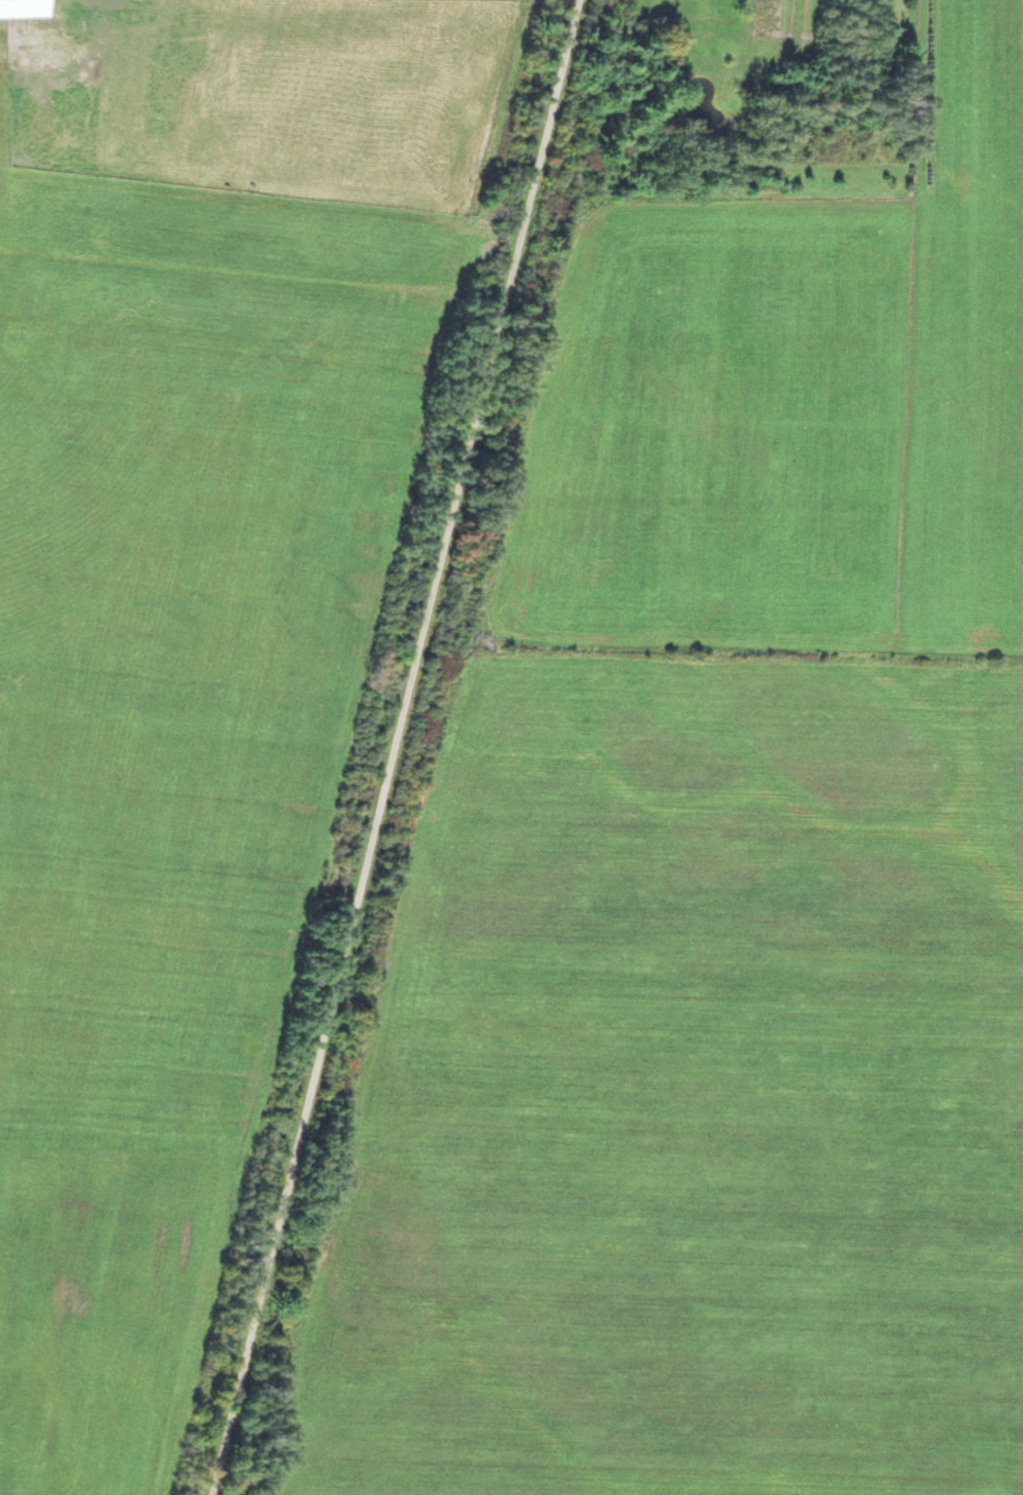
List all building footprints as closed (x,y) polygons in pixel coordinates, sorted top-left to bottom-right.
[(42,15),(42,0),(0,0),(0,15),(42,15)]
